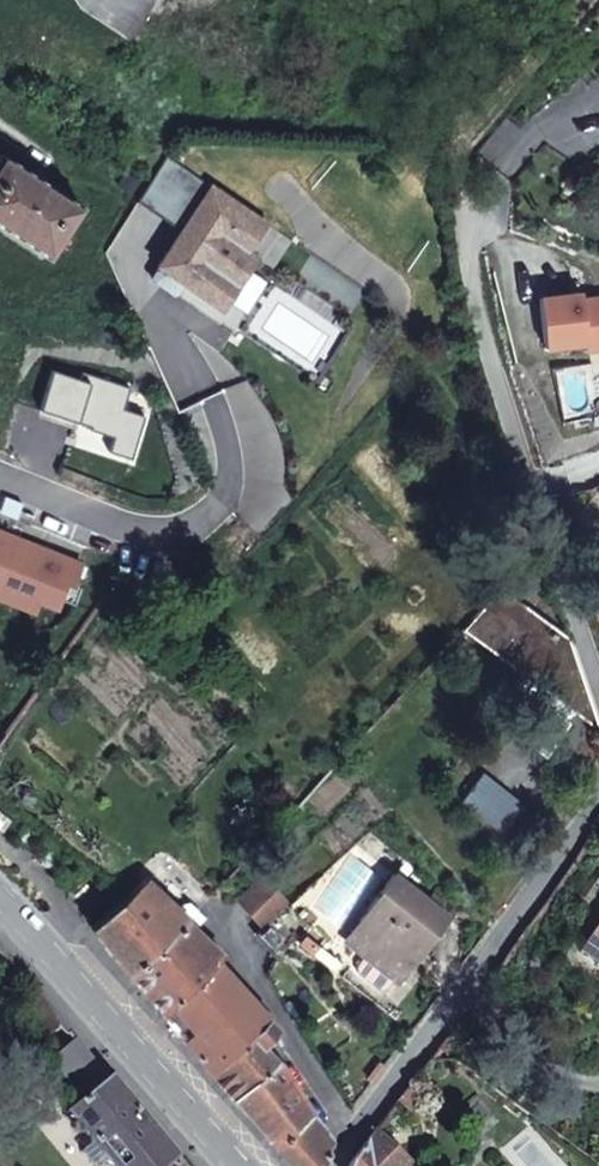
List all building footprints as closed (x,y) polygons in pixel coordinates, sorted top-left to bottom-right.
[(1,155),(0,156),(0,227),(46,257),(80,207),(1,155)] [(267,223),(212,186),(158,265),(160,266),(153,276),(153,280),(173,294),(177,291),(183,295),(188,287),(220,309),(256,256),(248,251),(267,223)] [(582,299),(581,293),(539,297),(544,346),(585,342),(598,340),(598,347),(598,297),(582,299)] [(586,349),(598,348),(598,347),(598,340),(585,342),(586,349)] [(399,382),(390,373),(374,391),(384,399),(399,382)] [(535,613),(502,589),(469,624),(556,687),(544,703),(542,702),(518,736),(545,755),(566,725),(561,709),(589,699),(570,639),(535,613)] [(483,779),(464,804),(503,833),(521,809),(483,779)] [(1,811),(0,811),(0,827),(4,830),(13,820),(1,811)] [(450,916),(395,873),(360,919),(376,932),(361,952),(364,955),(357,965),(358,971),(379,988),(385,987),(393,977),(399,981),(415,960),(410,956),(418,947),(423,951),(450,916)] [(291,903),(263,875),(238,898),(264,926),(291,903)] [(187,919),(145,879),(93,926),(129,972),(187,919)] [(291,903),(264,926),(256,933),(278,956),(311,925),(291,903)] [(222,953),(187,919),(129,972),(162,1011),(177,997),(215,960),(222,953)] [(376,932),(360,919),(344,939),(361,952),(376,932)] [(579,953),(598,967),(598,924),(579,953)] [(423,951),(418,947),(410,956),(415,960),(423,951)] [(243,990),(215,960),(177,997),(162,1011),(181,1035),(212,1072),(241,1044),(249,1035),(258,1026),(268,1017),(243,990)] [(277,1059),(262,1044),(277,1027),(268,1017),(258,1026),(249,1035),(241,1044),(212,1072),(232,1096),(269,1065),(277,1059)] [(311,1112),(277,1059),(269,1065),(232,1096),(273,1143),(311,1112)] [(107,1077),(66,1111),(92,1144),(94,1146),(106,1161),(110,1165),(166,1165),(174,1159),(107,1077)] [(311,1112),(273,1143),(293,1165),(324,1165),(331,1151),(325,1144),(331,1140),(311,1112)] [(374,1130),(350,1164),(349,1165),(408,1165),(409,1165),(374,1130)] [(92,1144),(82,1152),(94,1165),(100,1165),(106,1161),(94,1146),(92,1144)]
